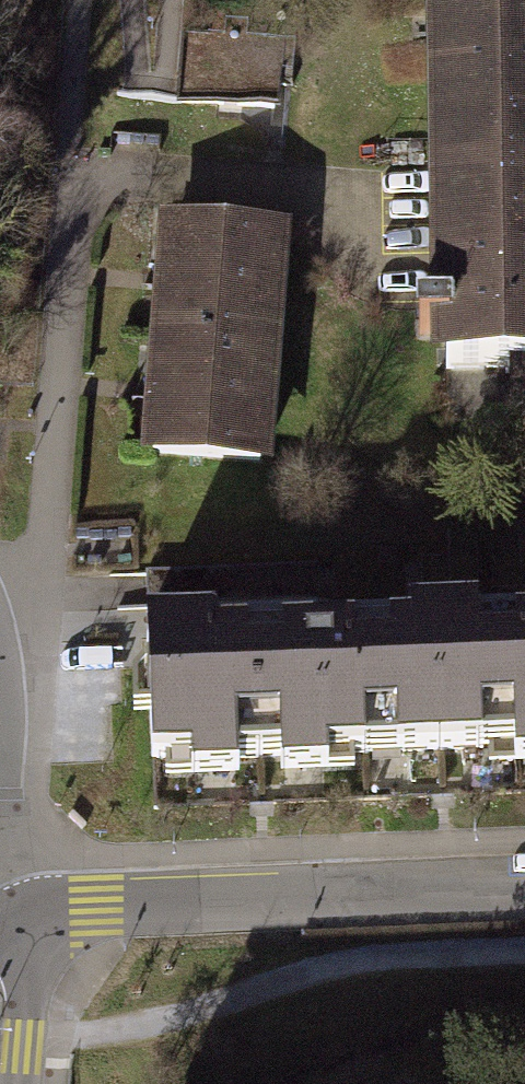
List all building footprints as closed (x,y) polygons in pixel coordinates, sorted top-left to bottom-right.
[(509,367),(524,367),(524,0),(436,0),(442,314),(415,315),(415,332),(442,331),(443,368),(509,367)] [(278,38),(186,32),(181,100),(215,102),(273,106),(278,38)] [(273,231),(168,223),(150,452),(254,460),(273,231)] [(509,367),(510,402),(524,402),(524,367),(509,367)] [(471,625),(471,608),(433,610),(439,747),(513,743),(514,758),(524,758),(524,623),(471,625)] [(325,752),(439,747),(433,610),(406,611),(407,627),(209,636),(209,619),(146,622),(147,664),(131,682),(131,695),(148,695),(149,712),(152,758),(161,758),(191,756),(191,773),(235,771),(234,754),(280,752),(281,770),(326,768),(325,752)]
